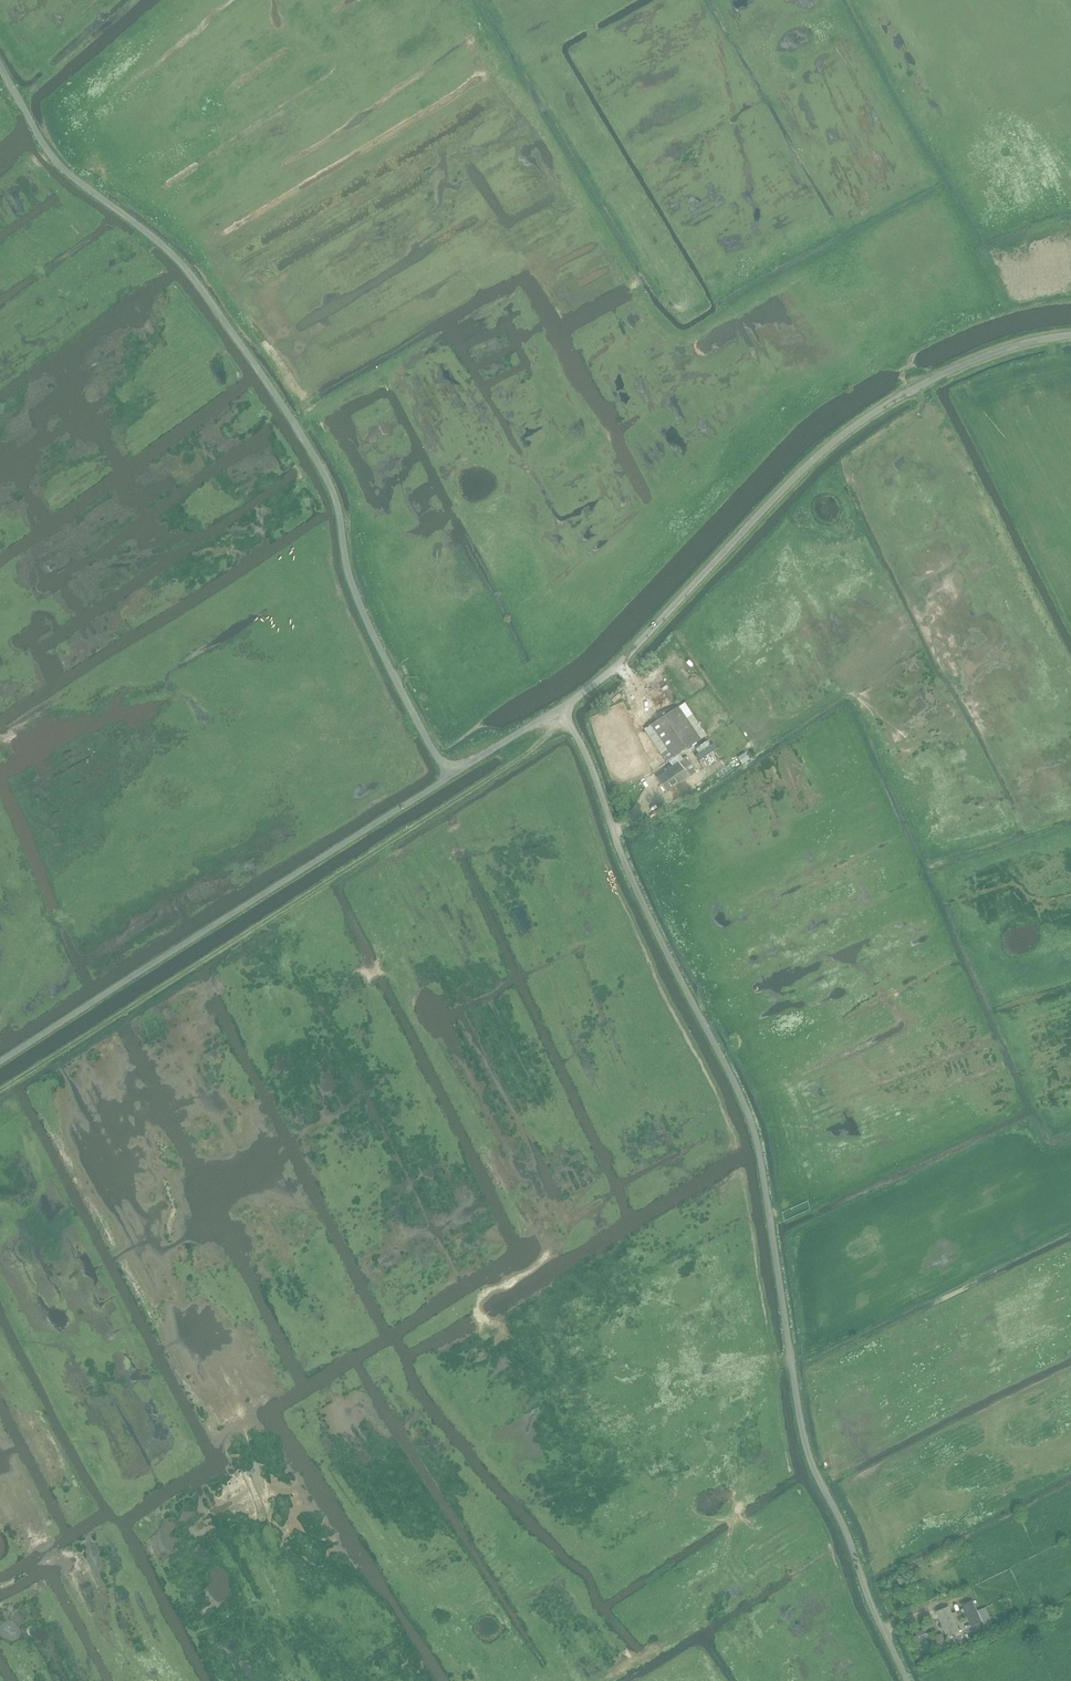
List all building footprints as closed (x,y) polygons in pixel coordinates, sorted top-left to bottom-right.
[(661,696),(665,706),(682,699),(677,689),(661,696)] [(678,754),(693,744),(671,711),(650,724),(673,758),(678,754)] [(713,750),(710,745),(694,756),(697,761),(713,750)] [(673,758),(669,760),(672,766),(682,759),(678,754),(673,758)] [(666,792),(696,772),(685,757),(682,759),(672,766),(656,777),(666,792)] [(973,1601),(962,1605),(972,1626),(981,1621),(982,1624),(983,1627),(986,1625),(992,1622),(986,1607),(977,1611),(973,1601)] [(947,1636),(959,1631),(949,1606),(936,1612),(947,1636)] [(949,1649),(942,1633),(935,1636),(942,1652),(949,1649)]
